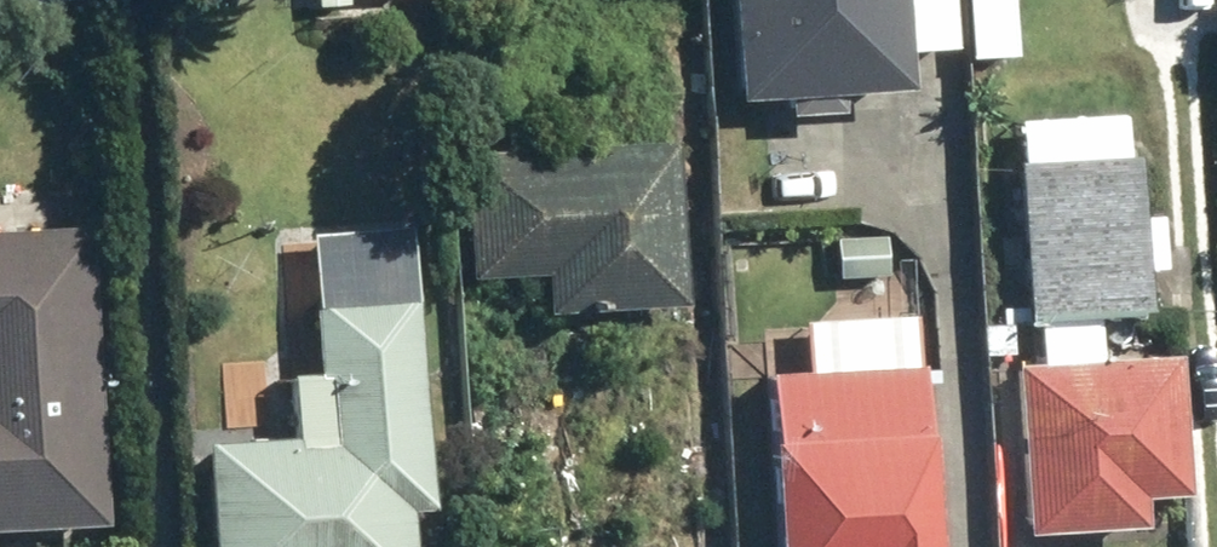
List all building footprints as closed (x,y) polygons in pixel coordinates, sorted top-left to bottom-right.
[(964,0),(741,0),(745,93),(920,84),(918,44),(966,42),(964,0)] [(1137,109),(1025,113),(1032,315),(1050,314),(1052,355),(1026,356),(1032,528),(1155,523),(1154,490),(1196,488),(1191,351),(1109,354),(1107,310),(1156,308),(1154,262),(1174,261),(1172,213),(1151,214),(1149,150),(1138,150),(1137,109)] [(689,136),(477,146),(483,270),(558,266),(560,306),(696,300),(689,136)] [(324,226),(330,299),(322,300),(327,374),(344,372),(349,439),(312,442),(311,430),(213,438),(221,546),(425,546),(421,500),(443,498),(422,219),(324,226)] [(0,226),(0,525),(116,521),(105,223),(0,226)] [(903,229),(842,229),(841,277),(903,277),(903,229)] [(807,316),(810,360),(780,361),(790,546),(951,546),(941,363),(930,363),(927,310),(807,316)] [(277,364),(228,363),(227,419),(276,419),(277,364)]
